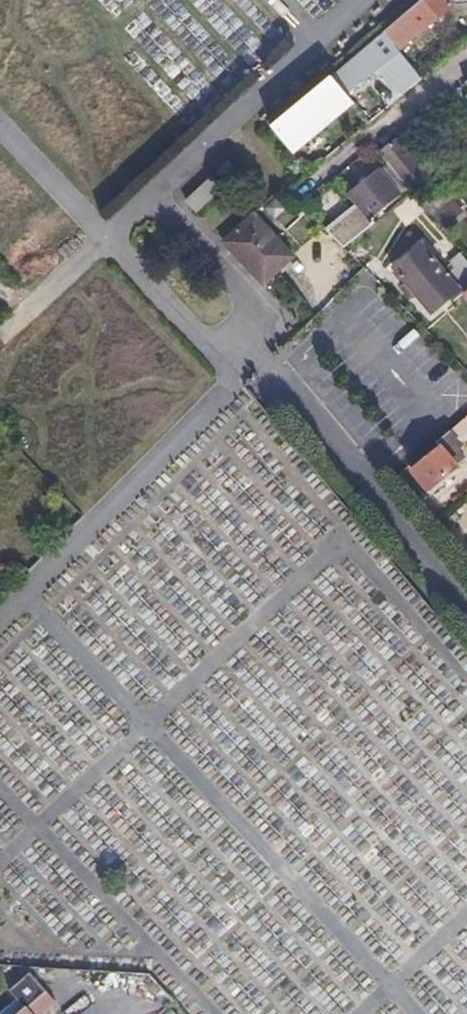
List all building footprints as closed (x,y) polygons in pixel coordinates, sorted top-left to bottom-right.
[(383,29),(398,48),(452,4),(466,1),(466,0),(419,0),(383,29)] [(401,59),(385,37),(334,73),(344,87),(353,81),(356,85),(386,63),(390,67),(401,59)] [(311,135),(310,135),(352,101),(330,73),(298,100),(287,109),(268,125),(290,152),(293,149),(311,135)] [(389,166),(410,192),(428,177),(413,159),(419,154),(415,148),(409,153),(396,138),(378,152),(389,166)] [(324,231),(341,248),(410,192),(389,166),(380,173),(378,171),(351,194),(357,203),(324,231)] [(217,184),(208,175),(182,199),(190,209),(217,184)] [(466,217),(466,216),(452,196),(429,215),(432,219),(445,235),(466,217)] [(289,252),(250,211),(220,239),(260,281),(289,252)] [(460,254),(441,270),(418,243),(389,267),(425,310),(456,285),(462,292),(466,288),(466,263),(460,254)] [(446,432),(450,437),(456,432),(458,435),(466,427),(466,414),(446,432)] [(450,437),(446,432),(434,443),(436,446),(411,468),(428,488),(465,457),(450,437)] [(32,974),(10,991),(17,1001),(1,1013),(34,1013),(30,1009),(47,993),(32,974)] [(170,1004),(158,1013),(179,1013),(170,1004)]
